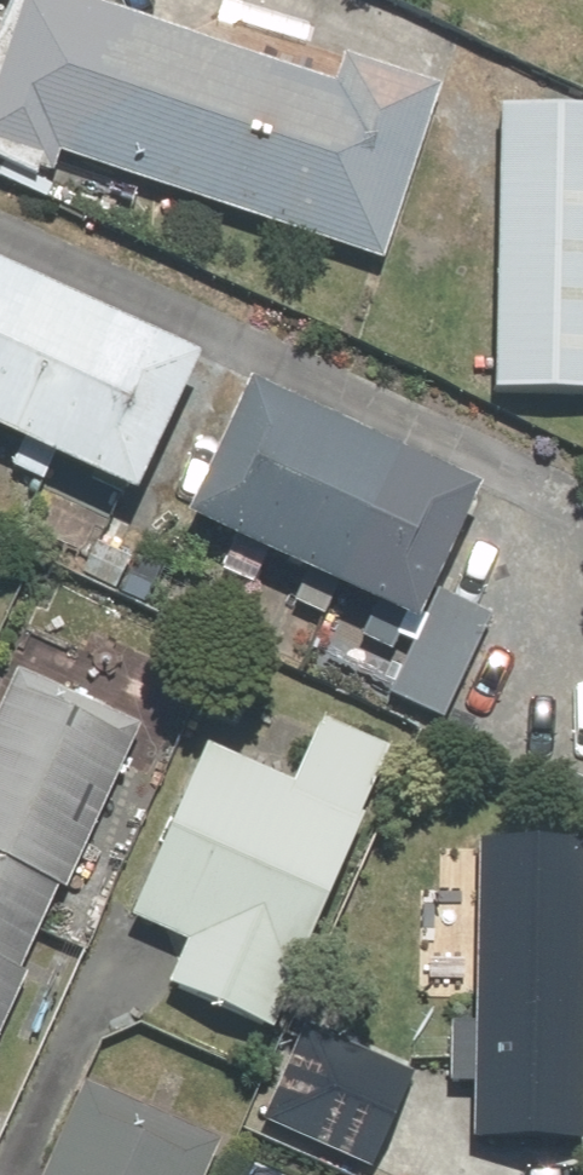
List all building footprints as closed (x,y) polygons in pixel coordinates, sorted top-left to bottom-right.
[(80,0),(17,0),(0,54),(0,169),(50,185),(60,153),(397,263),(451,97),(341,61),(334,83),(80,0)] [(582,403),(582,119),(504,116),(497,400),(582,403)] [(140,509),(205,371),(0,274),(0,443),(140,509)] [(254,393),(190,530),(407,629),(401,642),(418,650),(440,599),(483,500),(254,393)] [(440,599),(418,650),(395,700),(445,723),(492,622),(440,599)] [(13,667),(0,697),(0,1112),(164,732),(13,667)] [(299,783),(209,743),(131,921),(181,944),(162,987),(279,1039),(404,756),(326,721),(299,783)] [(467,1081),(467,1137),(577,1139),(582,837),(473,837),(468,1019),(445,1019),(444,1080),(467,1081)] [(297,1024),(256,1118),(366,1166),(407,1072),(297,1024)] [(216,1141),(79,1084),(41,1174),(202,1174),(216,1141)] [(276,1163),(243,1149),(231,1174),(271,1174),(276,1163)]
